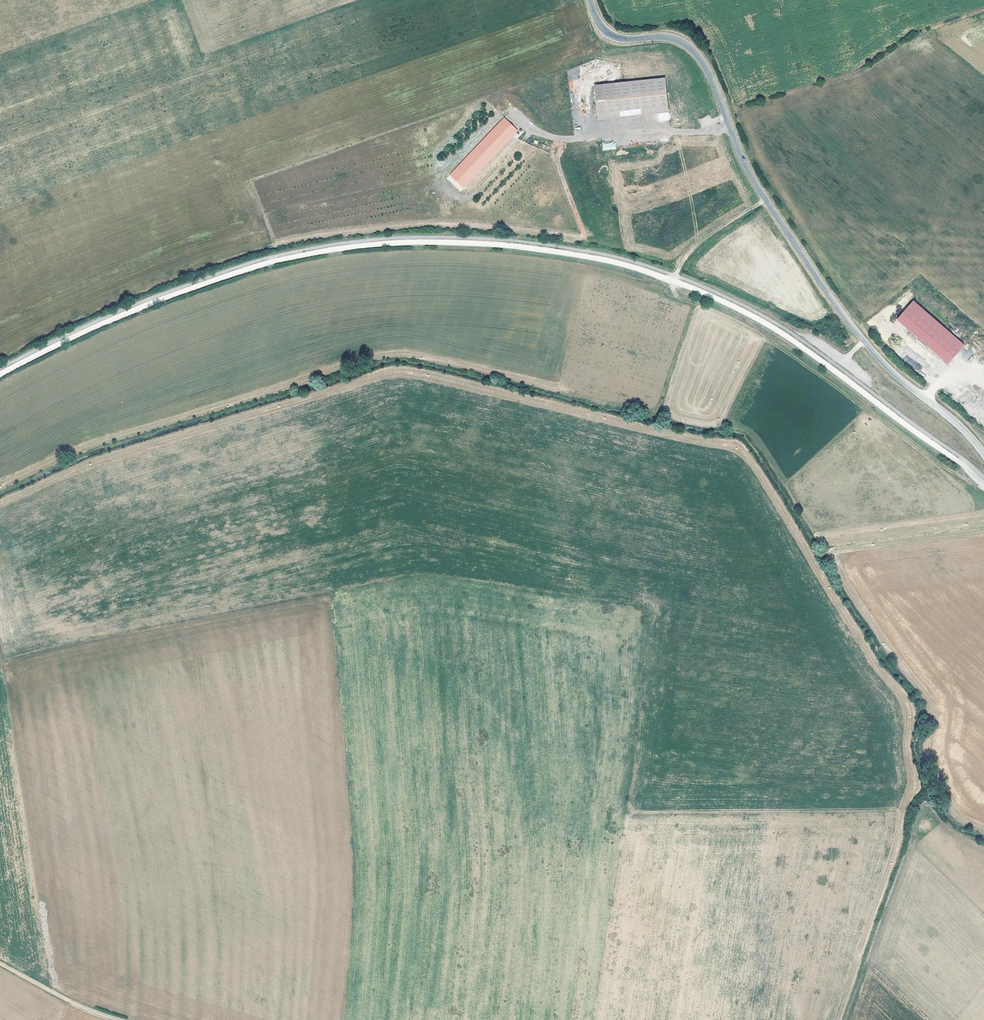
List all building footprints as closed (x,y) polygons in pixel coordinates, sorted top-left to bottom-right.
[(665,78),(595,86),(598,114),(668,106),(665,78)] [(668,106),(598,114),(598,119),(669,112),(668,106)] [(669,112),(658,113),(659,121),(669,120),(669,112)] [(518,130),(505,118),(451,176),(463,188),(518,130)] [(460,191),(463,189),(451,176),(448,178),(460,191)] [(902,328),(891,344),(924,369),(931,375),(933,373),(935,375),(945,361),(946,362),(961,342),(907,300),(892,320),(902,328)] [(835,325),(844,335),(847,333),(838,323),(835,325)] [(844,335),(835,325),(830,329),(839,339),(844,335)] [(921,373),(924,369),(891,344),(888,347),(921,373)]
